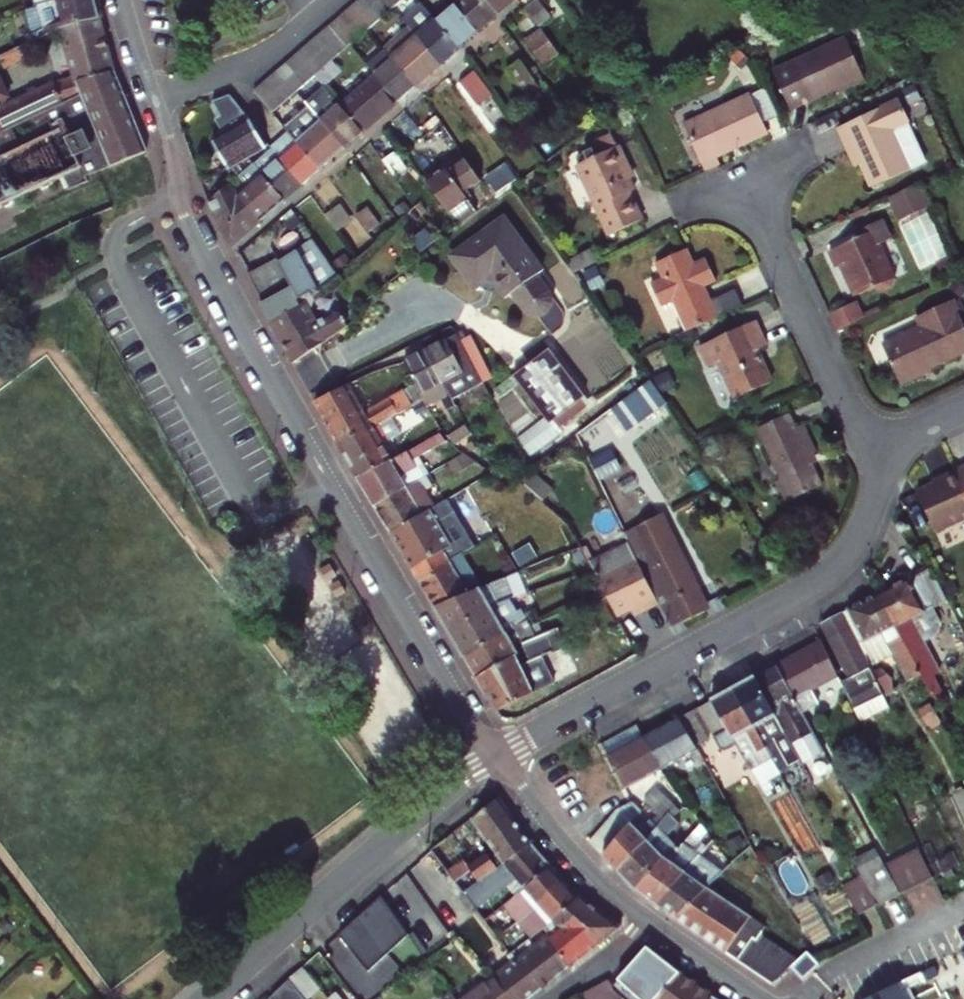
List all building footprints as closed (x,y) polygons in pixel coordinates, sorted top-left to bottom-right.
[(27,44),(61,30),(101,18),(96,0),(49,0),(35,6),(25,10),(31,34),(23,37),(27,44)] [(404,0),(362,0),(297,56),(254,94),(273,114),(404,0)] [(431,14),(460,48),(479,31),(453,0),(447,0),(431,14)] [(479,31),(499,14),(487,0),(453,0),(479,31)] [(499,14),(514,0),(487,0),(499,14)] [(540,27),(552,17),(542,3),(546,0),(536,0),(526,8),(540,27)] [(441,64),(441,65),(460,48),(431,14),(428,11),(409,27),(441,64)] [(540,27),(559,53),(572,44),(552,17),(540,27)] [(61,30),(74,77),(58,82),(6,107),(4,99),(7,99),(0,79),(0,127),(3,133),(82,94),(78,81),(115,71),(101,18),(61,30)] [(384,50),(392,59),(417,86),(441,65),(441,64),(409,27),(384,50)] [(778,68),(796,107),(840,87),(868,74),(851,35),(778,68)] [(392,59),(375,74),(399,101),(417,86),(392,59)] [(507,68),(526,95),(540,85),(521,59),(507,68)] [(493,95),(475,70),(461,80),(479,105),(493,95)] [(69,189),(52,197),(57,206),(87,192),(83,184),(87,181),(85,177),(147,151),(115,71),(78,81),(82,94),(3,133),(0,135),(0,207),(63,177),(69,189)] [(358,89),(382,116),(399,101),(375,74),(358,89)] [(870,78),(868,74),(840,87),(842,91),(870,78)] [(289,133),(314,112),(331,96),(324,86),(305,103),(308,105),(283,127),(289,133)] [(339,105),(364,133),(382,116),(358,89),(339,105)] [(689,122),(711,169),(726,162),(722,154),(774,130),(756,91),(689,122)] [(224,136),(213,142),(228,168),(263,147),(231,94),(214,103),(225,124),(219,127),(224,136)] [(331,96),(314,112),(346,148),(364,133),(339,105),(331,96)] [(904,100),(843,127),(850,143),(855,140),(866,163),(876,185),(930,161),(904,100)] [(839,110),(815,120),(823,136),(846,126),(839,110)] [(290,135),(321,170),(346,148),(314,112),(289,133),(290,135)] [(279,157),(304,186),(321,170),(290,135),(273,150),(279,157)] [(855,140),(850,143),(860,165),(866,163),(855,140)] [(648,216),(635,190),(640,187),(634,176),(629,165),(633,163),(623,143),(581,164),(614,233),(648,216)] [(396,153),(384,161),(392,173),(395,177),(407,169),(396,153)] [(286,200),(286,201),(304,186),(279,157),(262,173),(286,200)] [(446,169),(428,182),(458,227),(478,212),(465,194),(484,182),(468,159),(448,172),(446,169)] [(638,173),(633,163),(629,165),(634,176),(638,173)] [(247,186),(239,194),(262,222),(286,201),(286,200),(262,173),(254,164),(239,177),(247,186)] [(506,164),(487,179),(497,192),(516,178),(506,164)] [(937,203),(926,180),(894,195),(905,217),(937,203)] [(262,222),(239,194),(231,185),(210,202),(232,248),(262,222)] [(44,201),(48,211),(57,206),(52,197),(44,201)] [(333,226),(349,214),(341,204),(326,216),(331,222),(333,226)] [(357,218),(370,234),(382,225),(369,209),(357,218)] [(326,216),(322,211),(310,220),(319,231),(331,222),(326,216)] [(353,220),(349,214),(333,226),(338,232),(353,220)] [(863,235),(833,248),(840,264),(842,263),(849,260),(854,271),(852,272),(861,292),(879,284),(897,276),(898,276),(883,242),(896,236),(888,216),(860,229),(863,235)] [(537,277),(543,272),(504,219),(452,257),(476,290),(488,281),(495,282),(507,299),(513,295),(525,311),(535,316),(540,315),(548,310),(551,305),(549,295),(537,277)] [(293,288),(299,299),(311,293),(314,298),(339,275),(314,241),(281,266),(285,274),(293,288)] [(678,300),(692,329),(746,305),(740,290),(716,301),(710,304),(705,291),(710,288),(722,283),(710,258),(701,262),(694,247),(661,262),(668,276),(657,281),(668,305),(678,300)] [(962,269),(954,253),(943,258),(950,274),(962,269)] [(849,260),(842,263),(857,294),(861,292),(852,272),(854,271),(849,260)] [(257,289),(285,274),(281,266),(280,262),(250,276),(257,289)] [(293,288),(285,274),(257,289),(264,304),(293,288)] [(898,278),(897,276),(879,284),(881,286),(888,290),(897,286),(898,278)] [(272,322),(270,322),(293,363),(347,327),(337,309),(312,323),(299,299),(293,288),(264,304),(263,304),(272,322)] [(716,301),(710,288),(705,291),(710,304),(716,301)] [(925,375),(924,371),(935,366),(963,352),(963,311),(958,299),(921,316),(927,326),(888,344),(906,384),(925,375)] [(869,316),(862,300),(835,312),(842,329),(869,316)] [(704,347),(713,367),(723,362),(740,398),(776,382),(762,349),(770,345),(759,322),(704,347)] [(457,336),(426,353),(451,398),(481,380),(457,336)] [(549,350),(515,377),(550,424),(585,398),(549,350)] [(445,411),(455,405),(451,398),(426,353),(405,364),(414,381),(422,396),(427,406),(439,399),(445,411)] [(924,371),(925,375),(936,370),(935,366),(924,371)] [(339,443),(406,404),(400,393),(369,410),(363,399),(380,389),(372,375),(315,402),(339,443)] [(666,402),(650,380),(611,409),(628,431),(666,402)] [(398,390),(400,393),(406,404),(422,396),(414,381),(398,390)] [(422,396),(406,404),(339,443),(357,475),(389,458),(382,445),(389,441),(424,421),(418,411),(427,406),(422,396)] [(807,423),(799,427),(794,415),(764,429),(787,479),(783,480),(792,501),(826,486),(817,465),(813,457),(819,454),(821,453),(807,423)] [(389,458),(357,475),(374,504),(425,476),(428,474),(418,457),(446,441),(440,430),(396,454),(389,458)] [(453,440),(458,449),(474,440),(469,431),(453,440)] [(396,454),(389,441),(382,445),(389,458),(396,454)] [(465,453),(447,463),(454,475),(477,461),(465,453)] [(813,457),(817,465),(823,462),(819,454),(813,457)] [(936,483),(919,491),(937,530),(963,517),(963,479),(959,467),(941,476),(943,480),(936,483)] [(425,476),(374,504),(390,533),(429,509),(433,507),(424,491),(431,488),(425,476)] [(605,496),(636,561),(657,603),(669,628),(705,611),(702,606),(707,604),(668,525),(657,531),(651,521),(638,528),(618,489),(605,496)] [(437,523),(429,509),(390,533),(412,570),(445,552),(447,553),(453,550),(466,542),(469,538),(456,517),(450,515),(437,523)] [(589,562),(617,615),(639,605),(642,611),(657,603),(636,561),(628,543),(589,562)] [(531,546),(514,556),(521,570),(539,560),(531,546)] [(445,552),(412,570),(434,608),(468,593),(482,587),(465,556),(459,559),(453,550),(447,553),(445,552)] [(569,557),(579,574),(589,570),(578,552),(569,557)] [(488,573),(493,583),(505,578),(501,568),(488,573)] [(916,576),(932,607),(947,600),(931,568),(916,576)] [(916,576),(879,595),(920,672),(936,663),(911,618),(932,607),(916,576)] [(447,632),(511,592),(505,578),(493,583),(482,587),(468,593),(434,608),(447,632)] [(447,632),(463,656),(526,617),(524,614),(530,611),(523,596),(515,599),(511,592),(447,632)] [(908,683),(921,676),(920,672),(879,595),(848,611),(865,643),(881,634),(908,683)] [(849,679),(841,684),(860,722),(889,708),(842,615),(821,625),(849,679)] [(521,645),(537,637),(531,626),(526,617),(463,656),(476,679),(525,653),(521,645)] [(537,637),(544,634),(538,623),(531,626),(537,637)] [(476,679),(497,711),(608,657),(596,632),(567,646),(559,627),(544,634),(537,637),(521,645),(525,653),(476,679)] [(777,665),(803,714),(820,704),(812,690),(838,676),(821,642),(777,665)] [(777,665),(755,678),(784,733),(791,744),(813,732),(803,714),(777,665)] [(733,689),(779,772),(788,767),(782,756),(773,739),(784,733),(755,678),(733,689)] [(733,689),(711,701),(736,745),(764,794),(774,788),(769,778),(779,773),(779,772),(733,689)] [(726,750),(736,745),(711,701),(698,708),(720,748),(726,750)] [(692,711),(679,718),(695,747),(708,739),(692,711)] [(679,718),(643,738),(660,769),(697,750),(695,747),(679,718)] [(602,745),(608,757),(625,789),(660,769),(643,738),(636,726),(602,745)] [(784,733),(773,739),(782,756),(794,749),(791,744),(784,733)] [(572,759),(576,765),(589,757),(587,751),(572,759)] [(580,773),(598,804),(625,789),(608,757),(580,773)] [(722,794),(710,772),(698,779),(710,801),(722,794)] [(657,815),(663,822),(676,807),(656,789),(643,803),(657,815)] [(963,820),(963,791),(953,797),(963,820)] [(472,872),(480,881),(530,845),(497,800),(471,820),(479,832),(475,836),(481,845),(487,854),(469,868),(463,859),(449,838),(432,851),(457,884),(472,872)] [(603,856),(639,817),(642,813),(632,802),(615,810),(590,843),(603,856)] [(619,871),(636,890),(666,858),(669,861),(680,849),(667,837),(679,823),(674,819),(680,812),(676,807),(663,822),(619,871)] [(619,871),(663,822),(657,815),(648,825),(639,817),(603,856),(619,871)] [(681,840),(685,844),(697,829),(693,826),(681,840)] [(656,905),(700,856),(693,850),(701,842),(698,839),(703,834),(697,829),(685,844),(680,849),(669,861),(666,858),(636,890),(656,905)] [(709,887),(730,864),(713,841),(700,856),(656,905),(682,924),(709,887)] [(481,845),(463,859),(469,868),(487,854),(481,845)] [(464,893),(476,910),(516,879),(525,889),(550,868),(530,845),(480,881),(464,893)] [(884,862),(900,891),(931,874),(918,845),(884,862)] [(952,857),(940,864),(945,873),(957,867),(952,857)] [(877,904),(900,891),(884,862),(861,875),(877,904)] [(550,868),(525,889),(495,914),(485,922),(489,927),(509,911),(518,922),(522,918),(562,882),(550,868)] [(841,886),(857,915),(877,904),(861,875),(841,886)] [(520,947),(529,940),(553,921),(578,901),(562,882),(522,918),(527,924),(528,923),(531,927),(524,933),(516,923),(507,930),(520,947)] [(765,929),(709,887),(682,924),(772,985),(791,968),(795,964),(758,940),(765,929)] [(381,897),(340,935),(370,973),(412,939),(381,897)] [(553,921),(560,930),(562,931),(578,918),(598,945),(621,927),(579,900),(578,901),(553,921)] [(492,910),(483,918),(485,922),(495,914),(492,910)] [(562,931),(560,930),(550,937),(571,966),(598,945),(578,918),(562,931)] [(571,966),(550,937),(535,948),(529,940),(520,947),(508,957),(513,962),(501,972),(521,998),(528,998),(571,966)] [(632,998),(657,998),(679,975),(645,950),(616,986),(610,981),(579,995),(581,998),(622,998),(627,995),(632,998)] [(791,968),(803,982),(820,967),(807,953),(795,964),(791,968)] [(305,998),(306,998),(320,988),(304,968),(290,981),(305,998)] [(937,977),(933,968),(922,974),(926,983),(933,979),(937,977)] [(501,972),(492,979),(465,998),(521,998),(501,972)] [(713,995),(681,973),(679,975),(657,998),(710,998),(713,995)] [(271,998),(272,998),(305,998),(290,981),(271,998)] [(902,995),(910,991),(906,982),(873,998),(902,998),(902,995)]
